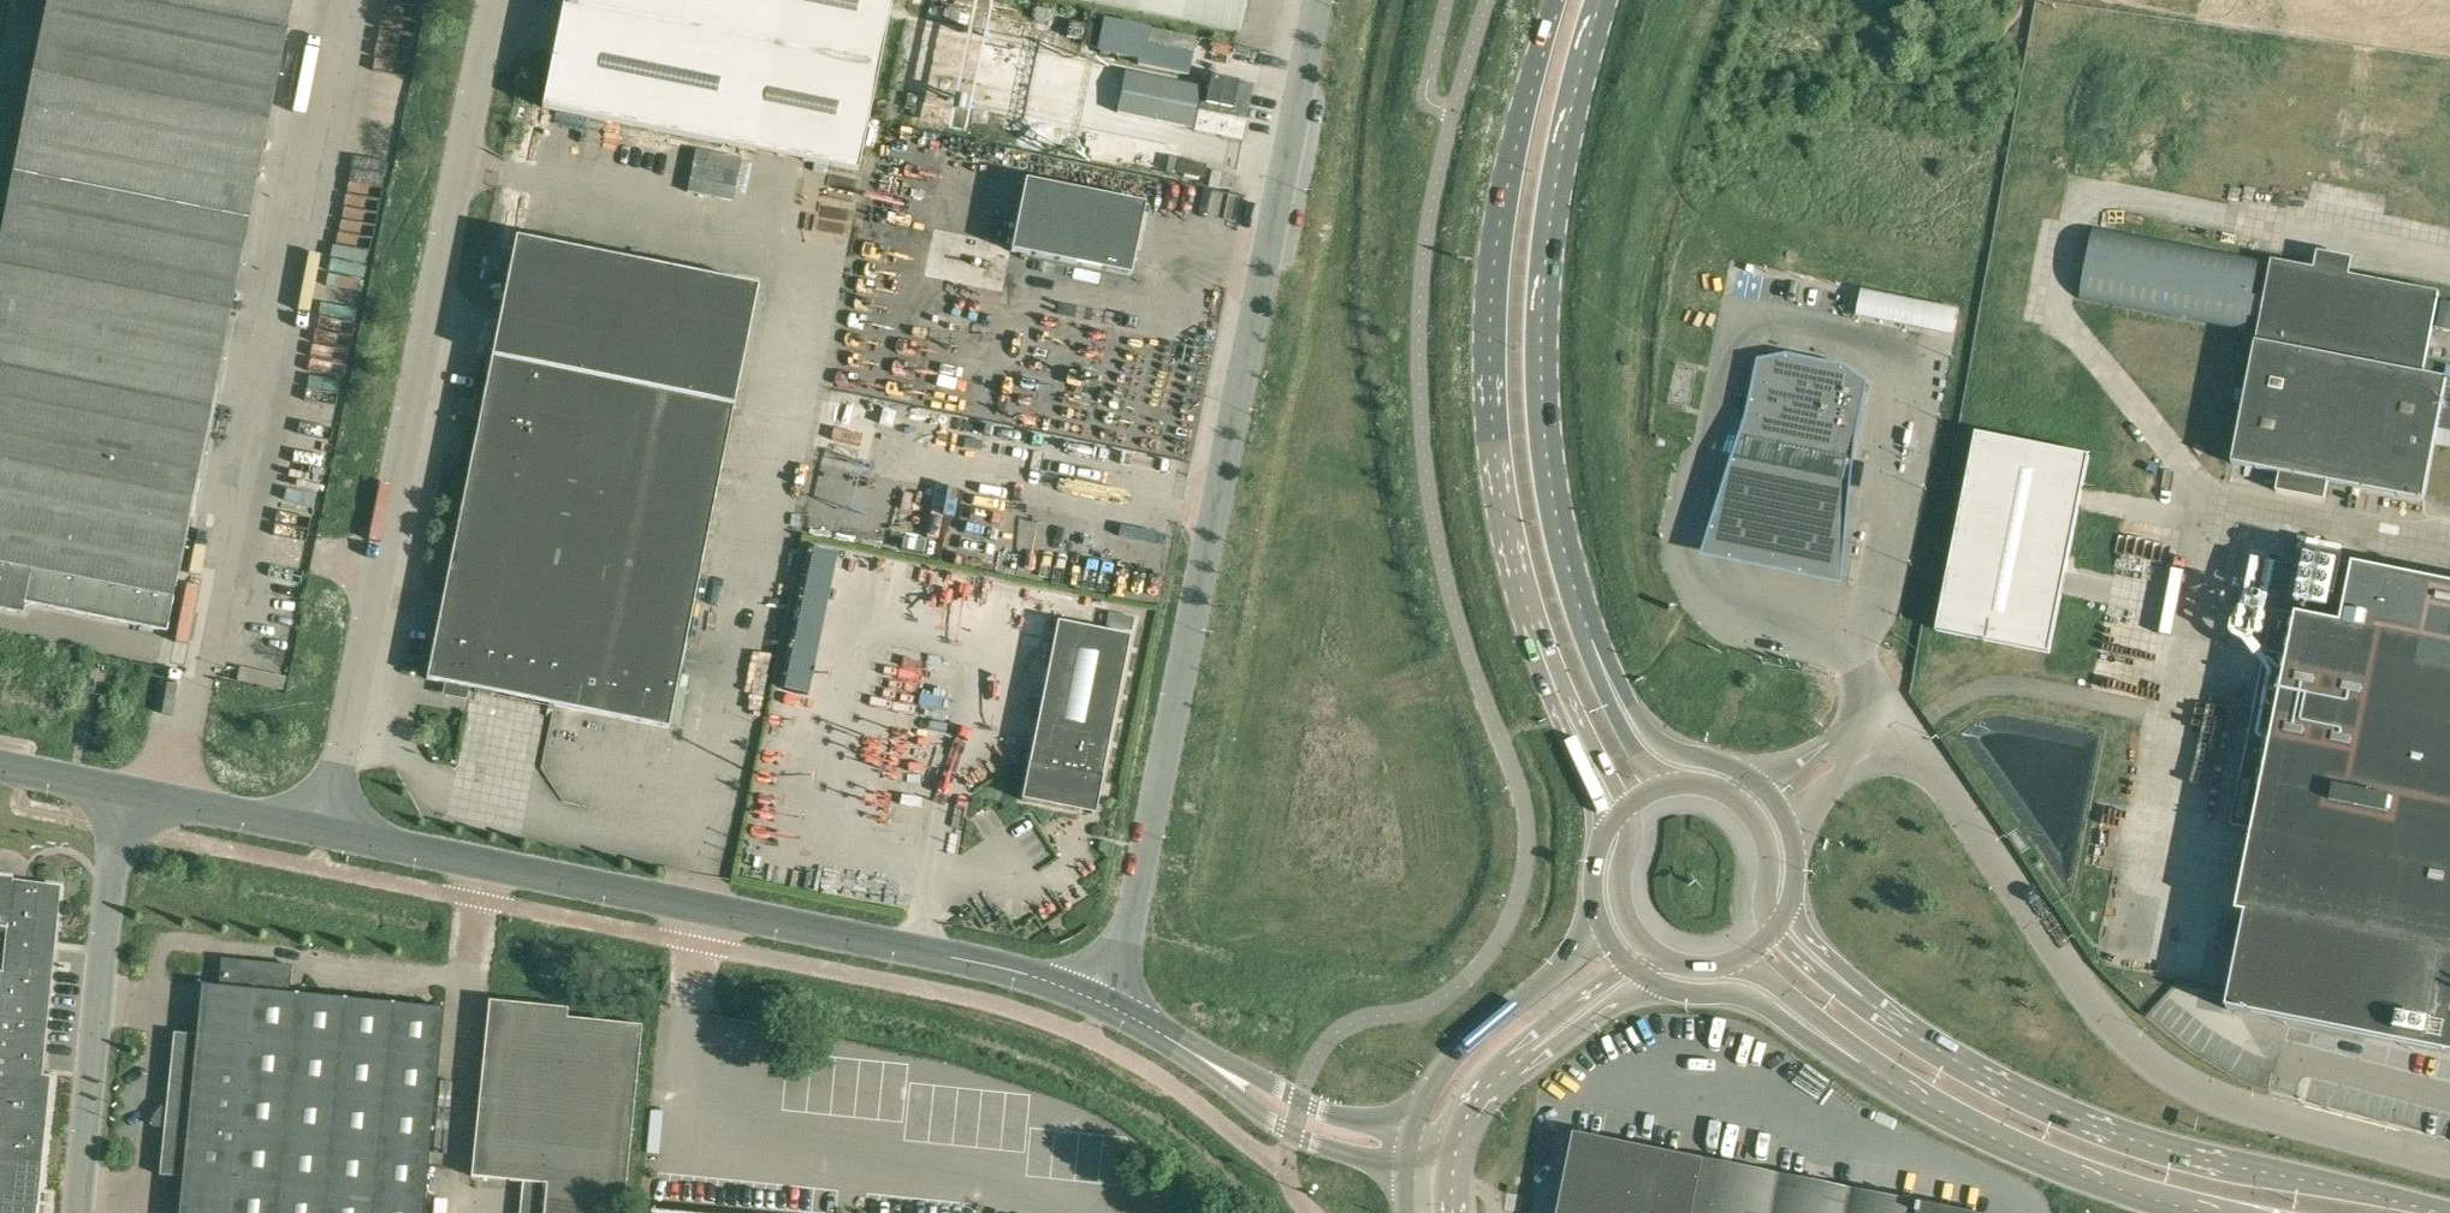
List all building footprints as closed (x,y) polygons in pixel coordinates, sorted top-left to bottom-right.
[(13,173),(79,186),(249,221),(293,0),(47,0),(13,173)] [(756,151),(857,171),(892,0),(566,0),(544,107),(756,151)] [(1240,32),(1248,0),(1108,0),(1240,32)] [(920,24),(920,44),(947,45),(948,25),(920,24)] [(1232,44),(1214,40),(1211,52),(1229,56),(1232,44)] [(912,88),(961,88),(961,61),(912,61),(912,88)] [(968,104),(962,133),(1023,147),(1024,142),(1052,148),(1055,133),(1069,135),(1080,83),(989,63),(983,88),(1001,92),(997,108),(1011,111),(1008,125),(994,122),(997,110),(968,104)] [(1207,74),(1195,130),(1242,140),(1254,84),(1207,74)] [(394,143),(396,132),(372,127),(369,139),(394,143)] [(24,612),(26,600),(167,629),(249,221),(79,186),(13,173),(0,237),(0,607),(24,612)] [(1146,203),(1026,179),(1011,251),(1093,267),(1091,281),(1141,291),(1143,277),(1131,275),(1146,203)] [(2094,225),(2080,291),(2244,326),(2259,260),(2094,225)] [(518,238),(493,357),(735,406),(759,287),(518,238)] [(2250,485),(2254,467),(2280,472),(2277,491),(2325,501),(2329,482),(2425,502),(2426,495),(2437,428),(2449,431),(2449,388),(2449,387),(2449,381),(2425,376),(2442,294),(2278,260),(2232,482),(2250,485)] [(2449,330),(2449,302),(2442,300),(2436,328),(2449,330)] [(1954,312),(1935,308),(1931,327),(1950,331),(1954,312)] [(1843,365),(1786,353),(1757,359),(1741,435),(1850,458),(1866,382),(1843,365)] [(735,406),(493,357),(428,679),(670,728),(735,406)] [(2089,455),(1976,432),(1936,630),(2049,653),(2089,455)] [(1850,458),(1741,435),(1726,466),(1845,487),(1850,458)] [(1845,487),(1726,466),(1694,557),(1838,585),(1845,487)] [(2354,565),(2342,624),(2298,615),(2289,657),(2266,652),(2231,824),(2254,829),(2237,912),(2246,914),(2227,1008),(2449,1053),(2449,584),(2354,565)] [(1134,617),(1109,612),(1106,626),(1131,631),(1134,617)] [(1030,762),(1023,799),(1096,814),(1104,777),(1132,635),(1059,621),(1030,762)] [(39,1189),(39,1183),(50,1076),(41,1075),(60,886),(12,880),(0,879),(0,1212),(36,1212),(39,1189)] [(183,1176),(179,1212),(425,1212),(444,1008),(288,993),(290,966),(238,961),(237,969),(222,968),(220,986),(203,984),(198,1034),(173,1032),(160,1174),(183,1176)] [(553,1008),(488,1002),(472,1177),(523,1182),(520,1212),(533,1212),(553,1008)] [(533,1212),(623,1212),(640,1026),(565,1019),(566,1009),(553,1008),(533,1212)] [(1560,1212),(1779,1212),(1787,1175),(1576,1133),(1560,1212)] [(1779,1212),(1975,1212),(1787,1175),(1779,1212)]
